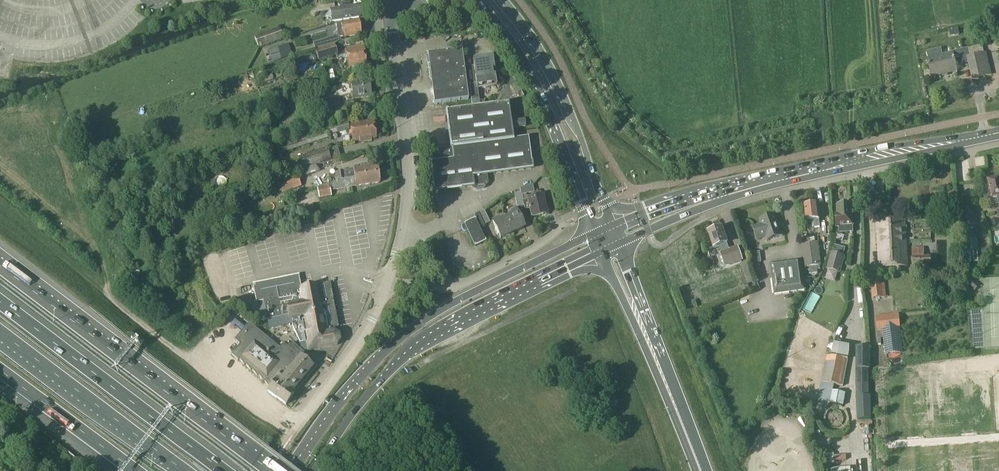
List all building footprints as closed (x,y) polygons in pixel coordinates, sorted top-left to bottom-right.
[(357,5),(345,7),(345,6),(339,7),(339,8),(330,9),(332,21),(359,17),(357,5)] [(350,21),(336,24),(338,37),(361,34),(359,21),(350,23),(350,21)] [(86,37),(86,26),(57,25),(56,36),(86,37)] [(279,28),(255,36),(259,47),(283,38),(279,28)] [(318,60),(338,54),(335,44),(315,50),(318,60)] [(286,45),(271,50),(274,61),(289,56),(286,45)] [(943,49),(926,52),(931,77),(957,71),(955,65),(969,62),(972,78),(990,74),(986,53),(984,53),(982,45),(944,54),(943,49)] [(349,67),(366,64),(363,46),(346,49),(349,67)] [(468,100),(462,50),(427,54),(428,55),(426,55),(427,63),(428,63),(430,79),(433,79),(436,103),(434,103),(434,104),(454,101),(454,102),(457,102),(457,101),(468,100)] [(297,69),(313,62),(309,54),(293,61),(297,69)] [(469,84),(472,108),(485,106),(484,103),(482,101),(479,101),(477,89),(497,86),(493,56),(473,59),(474,66),(476,84),(469,84)] [(261,77),(263,82),(264,82),(265,82),(273,79),(271,74),(263,77),(263,76),(261,77)] [(358,81),(351,82),(353,99),(371,96),(369,79),(362,80),(361,78),(358,78),(358,81)] [(485,106),(472,108),(447,111),(452,148),(451,150),(449,148),(441,149),(438,153),(439,161),(431,162),(435,191),(473,186),(473,187),(476,187),(478,189),(484,188),(488,183),(487,174),(532,168),(528,137),(513,139),(509,103),(507,104),(485,106)] [(297,136),(277,143),(280,154),(330,137),(330,135),(349,130),(349,129),(350,129),(353,142),(360,141),(360,142),(372,140),(372,139),(376,138),(373,120),(350,124),(350,125),(348,125),(346,119),(326,125),(327,126),(297,136)] [(432,137),(445,137),(445,128),(432,129),(432,137)] [(337,146),(327,149),(327,148),(298,157),(302,170),(331,161),(341,158),(337,146)] [(354,169),(349,169),(349,170),(335,172),(336,180),(355,177),(378,174),(377,165),(354,169)] [(378,174),(355,177),(336,180),(336,181),(337,181),(337,183),(329,185),(317,187),(319,198),(332,195),(331,191),(356,187),(356,186),(380,182),(378,174)] [(278,181),(283,193),(301,186),(297,175),(278,181)] [(987,182),(989,191),(982,192),(984,201),(997,198),(998,205),(998,180),(987,182)] [(542,196),(528,200),(524,200),(522,195),(534,192),(533,185),(520,188),(521,193),(524,206),(525,210),(530,209),(532,217),(546,214),(544,202),(542,196)] [(517,207),(524,206),(521,193),(514,194),(516,202),(517,207)] [(820,227),(819,219),(817,204),(804,206),(806,221),(814,220),(815,228),(820,227)] [(853,216),(852,205),(837,207),(838,215),(837,215),(837,226),(839,226),(839,233),(853,232),(853,225),(854,225),(854,216),(853,216)] [(474,217),(475,219),(479,227),(484,225),(487,223),(490,222),(484,210),(474,214),(474,217)] [(512,215),(504,219),(512,233),(524,227),(516,210),(511,213),(512,215)] [(767,240),(781,236),(774,214),(760,219),(761,224),(754,226),(758,239),(766,236),(767,240)] [(485,241),(479,227),(475,219),(465,224),(468,230),(468,231),(475,246),(485,241)] [(492,221),(496,228),(495,229),(498,235),(499,235),(501,238),(512,233),(504,219),(498,221),(497,219),(492,221)] [(880,268),(907,266),(904,220),(877,221),(880,268)] [(755,242),(752,225),(746,226),(749,243),(755,242)] [(730,251),(722,228),(708,233),(713,247),(718,245),(725,266),(741,260),(737,248),(730,251)] [(806,267),(822,265),(819,243),(803,245),(806,267)] [(762,264),(759,246),(748,250),(755,273),(761,271),(759,264),(762,264)] [(840,272),(845,256),(832,253),(828,269),(840,272)] [(914,267),(933,267),(933,255),(914,256),(914,267)] [(774,295),(806,290),(801,259),(770,263),(774,295)] [(334,327),(338,326),(330,283),(302,288),(300,275),(254,284),(261,320),(267,319),(269,327),(292,323),(293,327),(300,343),(310,341),(312,350),(337,345),(340,340),(339,334),(335,331),(334,327)] [(880,277),(870,277),(872,298),(885,296),(885,284),(881,284),(880,277)] [(978,283),(970,277),(967,280),(967,285),(972,289),(978,283)] [(688,310),(700,306),(697,299),(686,303),(688,310)] [(901,352),(898,327),(901,327),(899,314),(877,317),(879,330),(885,329),(888,354),(901,352)] [(270,388),(268,391),(286,405),(295,394),(292,392),(294,390),(296,392),(319,365),(292,343),(290,345),(289,347),(284,343),(280,348),(249,322),(235,340),(240,344),(231,354),(238,360),(239,359),(244,365),(246,364),(251,371),(252,370),(257,376),(258,375),(264,381),(270,388)] [(831,403),(843,405),(845,394),(833,392),(834,384),(843,386),(850,347),(835,345),(833,357),(826,356),(817,409),(824,410),(831,403)] [(870,421),(870,397),(869,348),(857,349),(858,421),(870,421)]
